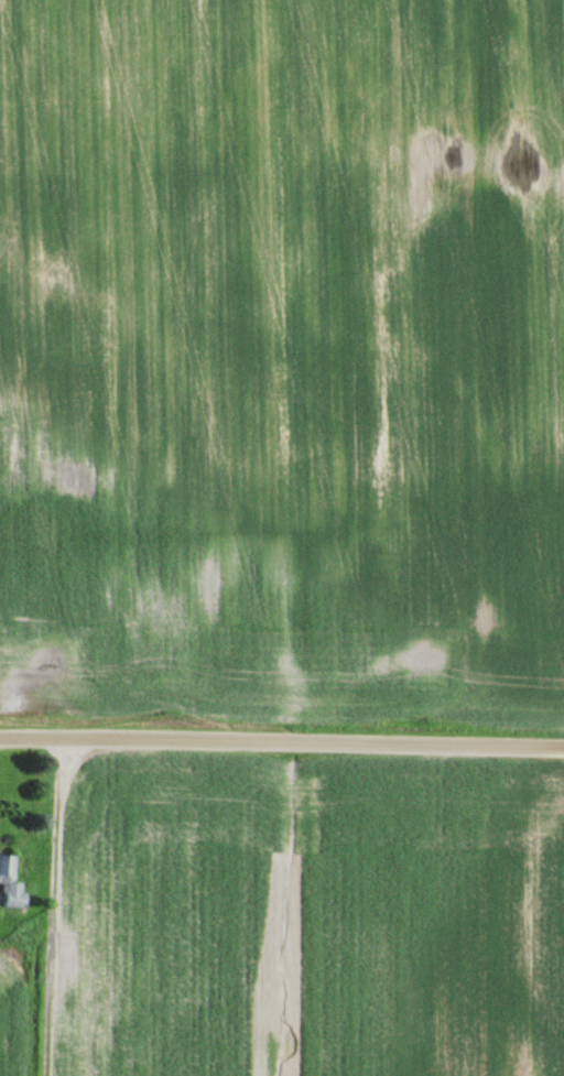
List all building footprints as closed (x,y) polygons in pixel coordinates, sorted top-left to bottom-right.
[(29,883),(17,882),(18,855),(0,854),(0,883),(5,883),(4,907),(28,908),(29,883)]
